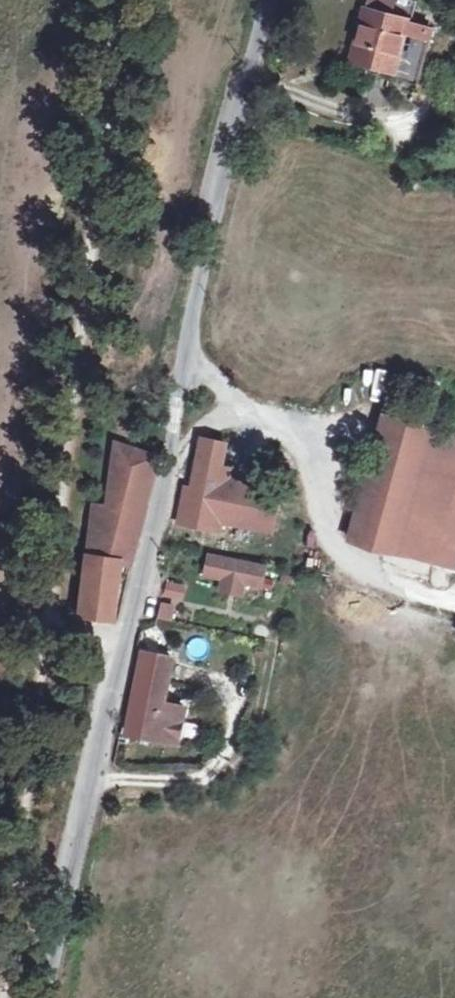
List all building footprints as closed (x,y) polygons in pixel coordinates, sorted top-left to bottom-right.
[(355,62),(395,73),(397,64),(422,71),(433,30),(369,12),(355,62)] [(397,64),(395,73),(393,79),(418,86),(422,71),(397,64)] [(378,443),(372,467),(352,540),(400,552),(436,562),(454,492),(454,436),(385,417),(378,443)] [(223,447),(201,444),(193,495),(187,494),(182,528),(220,533),(222,523),(272,531),(277,498),(259,496),(260,487),(227,483),(218,482),(219,471),(223,447)] [(123,563),(132,563),(158,459),(153,458),(120,448),(111,509),(95,508),(83,616),(116,621),(123,563)] [(229,472),(219,471),(218,482),(227,483),(229,472)] [(436,562),(454,567),(454,492),(436,562)] [(210,557),(207,577),(261,588),(265,570),(210,557)] [(181,601),(185,584),(163,580),(160,597),(181,601)] [(146,654),(134,711),(163,718),(166,704),(176,661),(146,654)] [(187,709),(166,704),(163,718),(134,711),(129,733),(179,745),(187,709)]
